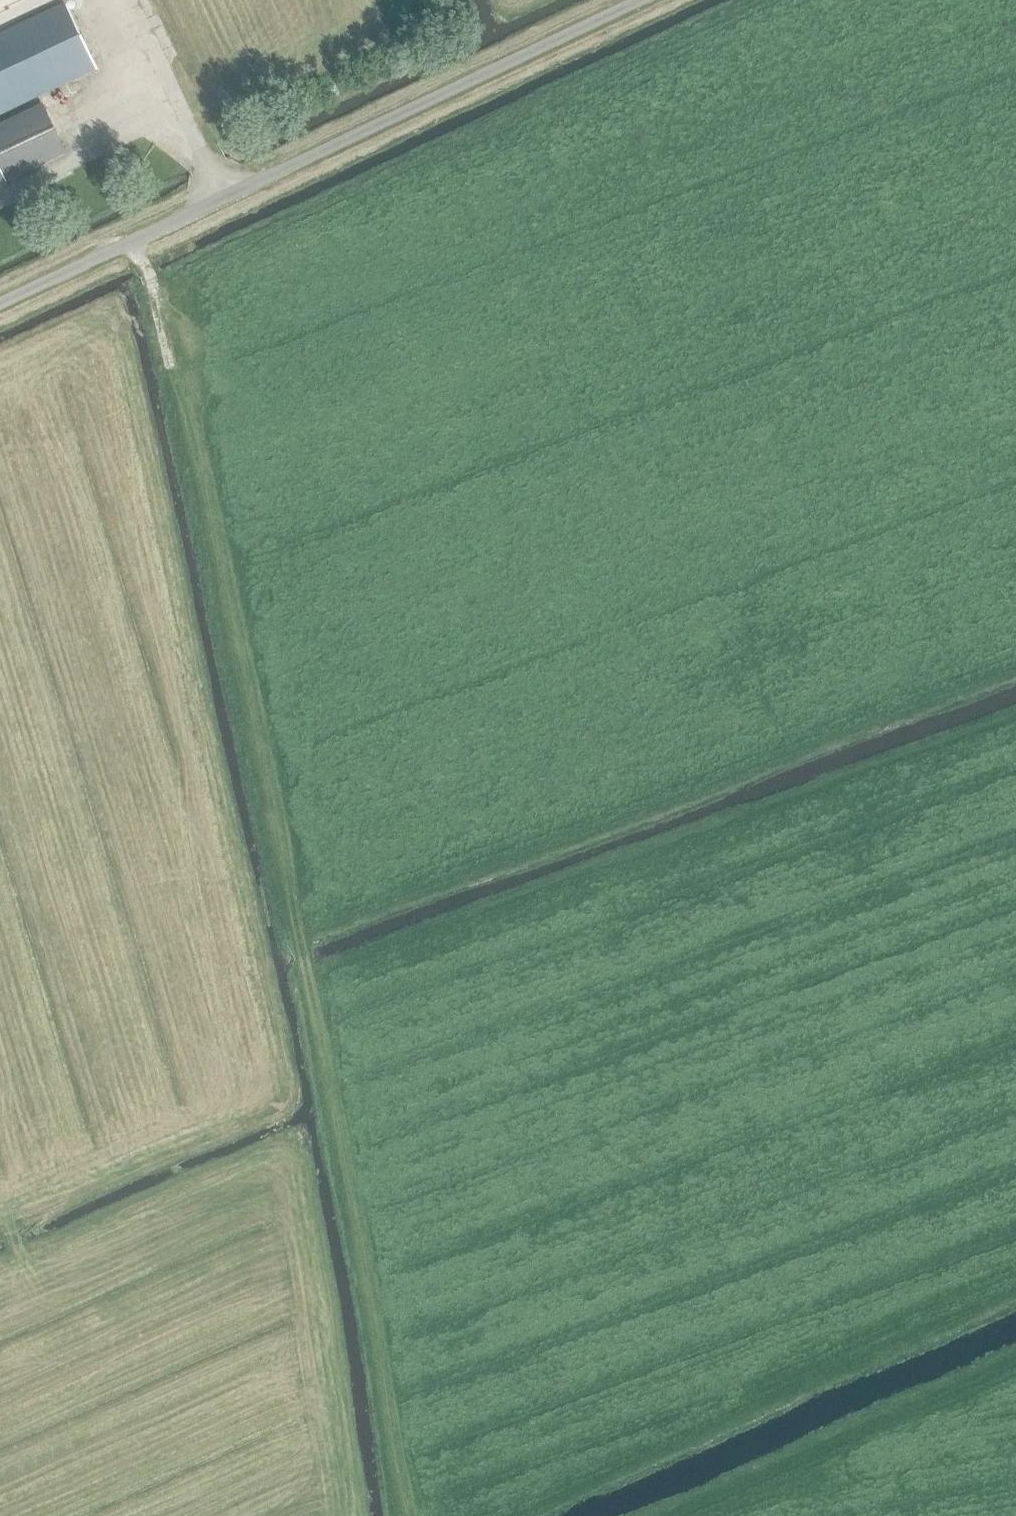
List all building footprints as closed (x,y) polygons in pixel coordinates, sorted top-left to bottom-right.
[(95,66),(65,5),(0,36),(0,111),(95,66)] [(65,152),(42,104),(0,124),(0,183),(65,152)]
